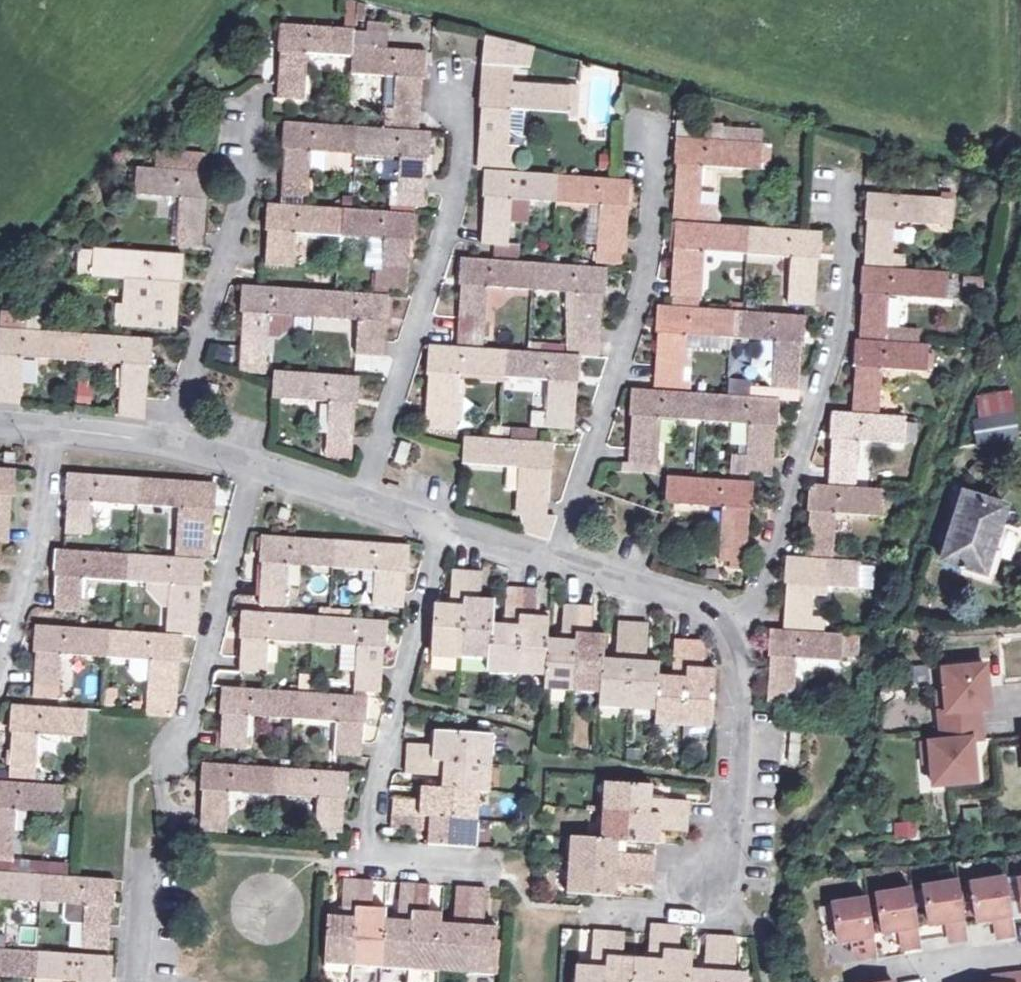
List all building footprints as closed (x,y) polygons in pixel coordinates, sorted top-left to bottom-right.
[(359,26),(361,4),(347,2),(344,25),(359,26)] [(353,47),(354,30),(282,26),(280,51),(283,51),(280,97),(305,98),(308,53),(353,56),(353,47)] [(426,53),(353,47),(353,56),(352,74),(398,76),(396,110),(387,110),(386,130),(418,132),(422,78),(424,79),(426,53)] [(508,174),(511,121),(526,122),(527,111),(580,114),(582,89),(485,83),(484,107),(487,107),(482,172),(485,172),(508,174)] [(678,122),(677,139),(721,142),(721,129),(722,124),(678,122)] [(309,199),(311,171),(350,173),(351,155),(403,158),(400,205),(424,206),(427,160),(430,160),(431,133),(418,132),(386,130),(287,123),(285,150),(287,150),(284,197),(309,199)] [(761,132),(721,129),(721,142),(760,144),(761,132)] [(721,142),(677,139),(675,164),(679,164),(676,212),(700,213),(704,166),(759,169),(760,144),(721,142)] [(160,151),(158,169),(140,168),(139,175),(127,174),(126,188),(138,189),(137,194),(181,198),(178,244),(203,246),(206,199),(210,199),(212,174),(205,173),(206,154),(160,151)] [(602,205),(600,227),(598,261),(622,263),(626,207),(629,207),(631,182),(508,174),(485,172),(484,197),(487,197),(484,244),(510,246),(513,200),(585,204),(602,205)] [(854,642),(843,641),(843,635),(811,632),(814,584),(872,588),(873,569),(859,568),(859,562),(834,560),(837,513),(890,517),(891,503),(881,502),(882,490),(857,488),(860,440),(903,443),(904,418),(879,417),(883,368),(925,371),(927,346),(887,343),(890,295),(945,299),(947,274),(906,271),(906,255),(893,255),(895,222),(937,225),(940,199),(869,194),(867,220),(870,220),(867,267),(864,268),(862,293),(865,293),(862,341),(857,341),(855,366),(857,366),(854,414),(833,413),(831,438),(834,439),(831,486),(810,484),(809,511),(812,511),(808,559),(787,557),(786,583),(788,583),(785,631),(771,630),(770,655),(773,656),(769,704),(793,706),(797,656),(853,660),(854,642)] [(583,226),(600,227),(602,205),(585,204),(583,226)] [(297,233),(340,237),(339,263),(349,264),(349,243),(367,244),(366,266),(375,267),(375,272),(377,272),(376,289),(407,291),(410,241),(413,241),(415,215),(270,206),(268,232),(271,232),(269,264),(295,266),(297,233)] [(700,213),(676,212),(676,219),(679,219),(678,225),(717,227),(718,214),(700,213)] [(820,259),(821,234),(804,233),(717,227),(678,225),(676,224),(674,249),(677,250),(674,295),(675,295),(699,297),(702,251),(792,258),(789,303),(812,305),(816,259),(820,259)] [(510,246),(484,244),(483,262),(509,263),(510,246)] [(117,325),(149,328),(174,329),(178,283),(181,283),(183,256),(82,250),(80,276),(126,279),(125,305),(119,304),(117,325)] [(606,295),(608,270),(553,266),(509,263),(483,262),(462,261),(460,285),(463,285),(460,332),(486,333),(489,289),(569,294),(579,294),(576,339),(599,341),(603,295),(606,295)] [(387,321),(389,296),(337,293),(244,287),(242,312),(245,313),(242,363),(267,365),(271,314),(360,320),(358,354),(383,355),(384,322),(387,321)] [(580,356),(599,357),(599,341),(576,339),(579,294),(569,294),(569,355),(580,356)] [(699,297),(675,295),(674,308),(698,310),(699,297)] [(683,381),(684,377),(690,377),(692,350),(686,349),(687,335),(720,337),(720,343),(729,344),(731,338),(776,341),(773,387),(797,389),(800,343),(803,343),(806,317),(761,314),(762,303),(744,301),(742,313),(698,310),(674,308),(660,307),(658,333),(661,334),(658,379),(683,381)] [(19,403),(23,357),(124,364),(121,413),(145,415),(149,365),(152,365),(154,339),(0,329),(0,401),(19,403)] [(460,376),(504,378),(502,417),(509,418),(510,394),(532,394),(533,380),(536,380),(534,412),(547,413),(546,427),(571,429),(575,382),(578,382),(580,356),(569,355),(434,347),(432,372),(435,373),(432,420),(456,422),(460,376)] [(582,374),(598,377),(601,360),(584,358),(582,374)] [(357,374),(389,375),(389,360),(358,360),(357,374)] [(275,398),(276,398),(331,401),(328,457),(352,459),(355,403),(358,403),(360,378),(276,373),(275,398)] [(207,393),(215,396),(219,385),(210,382),(207,393)] [(983,434),(1019,427),(1011,390),(976,397),(983,434)] [(635,417),(632,463),(632,472),(656,474),(659,418),(748,424),(746,456),(733,455),(732,472),(771,474),(775,425),(777,425),(779,400),(634,391),(632,416),(635,417)] [(468,438),(466,464),(507,467),(506,490),(520,490),(519,515),(543,516),(546,469),(549,470),(551,443),(534,442),(535,430),(513,428),(512,441),(468,438)] [(973,436),(975,449),(1017,442),(1015,430),(973,436)] [(396,461),(404,464),(410,444),(402,442),(396,461)] [(6,543),(10,496),(13,496),(16,454),(6,454),(5,469),(0,469),(0,543),(6,543)] [(183,508),(180,541),(172,540),(170,558),(58,550),(55,576),(58,576),(56,609),(80,611),(83,577),(149,583),(148,590),(163,605),(171,606),(171,616),(195,618),(198,586),(200,586),(202,560),(204,560),(208,510),(211,509),(213,485),(68,475),(66,500),(69,500),(66,539),(91,541),(92,526),(93,502),(107,503),(183,508)] [(752,507),(753,483),(700,480),(670,478),(668,503),(722,506),(719,560),(729,561),(729,567),(744,568),(748,507),(752,507)] [(942,560),(986,574),(992,554),(1000,529),(1007,508),(964,494),(942,560)] [(107,503),(93,502),(92,526),(107,527),(110,524),(110,506),(107,503)] [(597,506),(590,525),(598,528),(605,509),(597,506)] [(281,507),(278,516),(288,519),(291,510),(281,507)] [(1000,529),(992,554),(1012,560),(1017,543),(1016,538),(1013,533),(1000,529)] [(299,585),(300,564),(377,570),(374,603),(401,604),(403,572),(406,573),(408,546),(262,536),(260,562),(263,562),(260,604),(286,606),(287,584),(299,585)] [(490,658),(489,672),(546,676),(545,689),(602,693),(601,707),(656,711),(655,723),(711,728),(715,670),(705,670),(707,643),(676,640),(673,677),(658,676),(658,664),(645,663),(648,626),(620,623),(617,661),(603,659),(605,635),(591,634),(593,608),(565,605),(562,643),(548,642),(550,618),(534,617),(536,591),(510,589),(507,616),(493,616),(494,601),(479,600),(481,573),(455,571),(453,598),(448,598),(447,609),(439,608),(436,655),(490,658)] [(386,648),(388,622),(351,620),(351,610),(307,607),(306,617),(242,612),(240,638),(243,638),(241,671),(266,673),(268,640),(357,646),(354,690),(379,692),(382,648),(386,648)] [(195,618),(171,616),(169,637),(182,638),(193,639),(195,618)] [(180,662),(182,638),(169,637),(122,633),(35,627),(34,651),(37,652),(34,697),(59,698),(62,654),(131,659),(152,661),(151,680),(149,706),(173,708),(176,662),(180,662)] [(152,661),(131,659),(130,671),(139,680),(151,680),(152,661)] [(938,712),(940,728),(979,724),(979,709),(988,708),(986,687),(984,666),(942,670),(944,693),(946,711),(938,712)] [(367,724),(369,698),(308,694),(222,688),(220,713),(223,714),(220,746),(246,748),(249,716),(338,721),(336,755),(362,756),(364,723),(367,724)] [(946,711),(944,693),(936,693),(938,712),(946,711)] [(84,710),(12,705),(10,732),(14,732),(10,778),(34,780),(38,733),(82,736),(84,710)] [(940,728),(941,743),(928,744),(930,762),(932,786),(974,782),(971,741),(981,739),(979,724),(940,728)] [(785,763),(797,764),(800,732),(788,731),(785,763)] [(443,776),(443,789),(422,787),(421,802),(394,800),(392,828),(429,830),(428,843),(475,846),(479,791),(489,792),(493,737),(435,733),(435,746),(409,744),(406,774),(443,776)] [(928,744),(921,744),(923,763),(930,762),(928,744)] [(204,790),(202,809),(201,831),(226,833),(229,791),(318,798),(316,831),(342,833),(344,800),(346,800),(348,774),(289,770),(289,762),(281,761),(280,769),(202,763),(200,789),(204,790)] [(0,783),(0,866),(13,867),(17,809),(60,812),(62,787),(0,783)] [(567,892),(615,896),(616,882),(653,885),(655,863),(655,858),(618,855),(620,840),(658,843),(660,829),(687,830),(687,825),(689,803),(651,800),(652,788),(607,784),(602,839),(571,837),(567,892)] [(895,840),(917,838),(916,823),(894,825),(895,840)] [(7,933),(10,906),(30,907),(30,913),(39,914),(40,901),(66,904),(64,921),(85,923),(84,949),(108,949),(111,906),(113,906),(115,882),(0,874),(0,932),(7,933)] [(1005,879),(971,885),(976,922),(994,919),(997,939),(1014,936),(1009,904),(1005,883),(1005,879)] [(485,889),(457,888),(455,923),(441,923),(442,913),(428,912),(430,885),(402,884),(399,920),(383,919),(384,909),(371,908),(372,882),(345,881),(342,917),(329,916),(326,964),(493,975),(496,926),(483,925),(485,889)] [(1018,881),(1005,883),(1009,904),(1020,901),(1020,900),(1018,881)] [(957,883),(923,888),(929,925),(947,922),(950,942),(967,940),(957,883)] [(911,891),(876,896),(882,933),(900,930),(903,950),(920,948),(911,891)] [(867,900),(832,906),(838,943),(856,940),(859,959),(876,957),(867,900)] [(746,975),(733,974),(735,938),(706,936),(704,972),(691,971),(692,955),(678,954),(678,927),(651,925),(649,960),(635,960),(635,954),(622,953),(622,933),(594,932),(592,957),(592,967),(578,967),(577,981),(745,981),(746,975)] [(110,957),(0,949),(0,975),(81,981),(108,981),(110,957)] [(579,957),(578,967),(592,967),(592,957),(579,957)]
